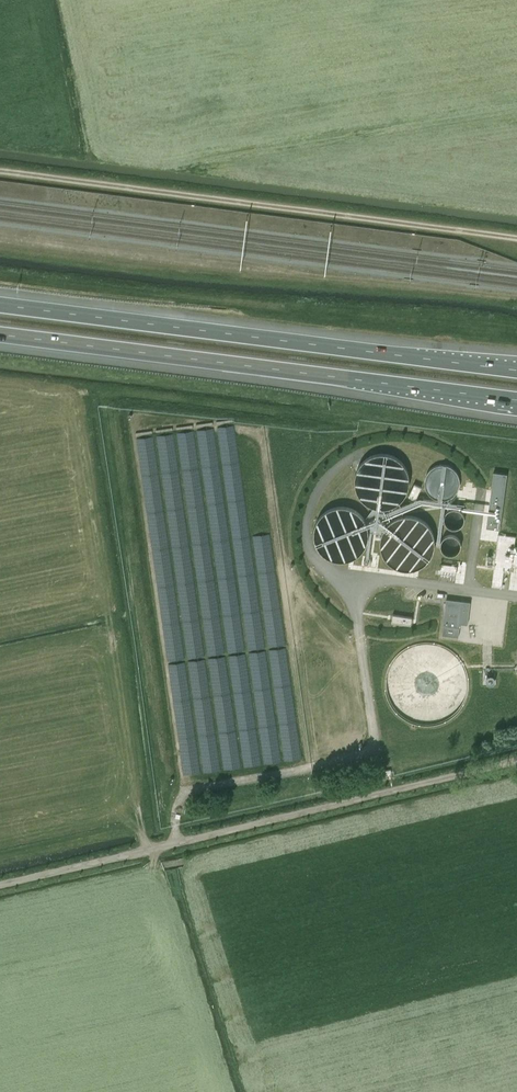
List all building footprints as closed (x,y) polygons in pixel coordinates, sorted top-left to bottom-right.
[(234,424),(219,426),(223,453),(231,452),(232,457),(239,456),(234,424)] [(200,429),(200,447),(207,447),(207,450),(216,450),(215,428),(200,429)] [(173,432),(159,436),(161,445),(175,441),(173,432)] [(144,455),(151,455),(151,448),(155,448),(154,436),(138,437),(140,461),(145,461),(144,455)] [(507,473),(494,471),(487,527),(500,529),(507,473)] [(269,533),(254,535),(259,568),(267,567),(268,574),(272,573),(275,594),(278,593),(269,533)] [(504,571),(511,572),(516,536),(499,534),(493,579),(492,586),(502,587),(503,580),(504,571)] [(449,573),(450,564),(441,563),(440,572),(449,573)] [(433,607),(434,600),(420,598),(419,604),(433,607)] [(461,603),(446,601),(442,634),(459,636),(460,626),(458,626),(461,603)] [(394,613),(393,622),(414,625),(415,615),(394,613)] [(384,666),(384,652),(371,652),(372,661),(369,661),(369,667),(384,666)]
